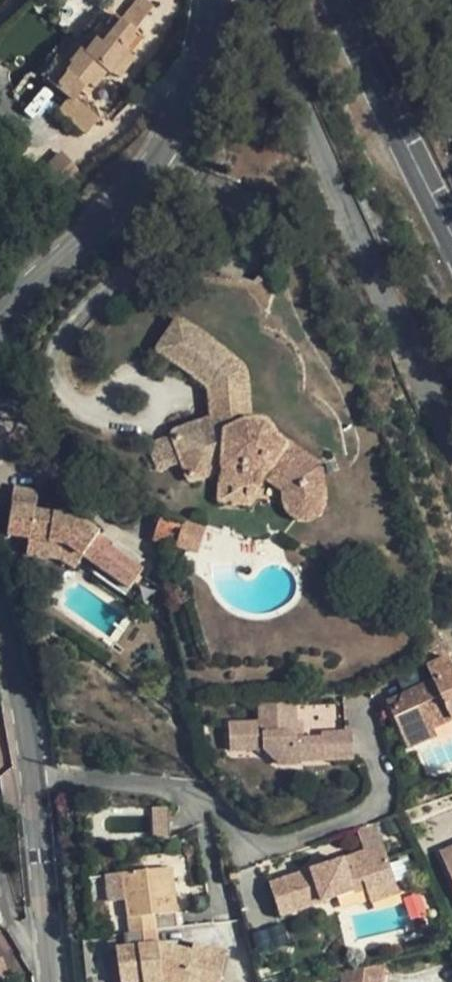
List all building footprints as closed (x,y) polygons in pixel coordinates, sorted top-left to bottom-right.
[(42,80),(67,99),(57,111),(86,135),(99,120),(75,100),(81,92),(87,85),(93,89),(106,73),(109,76),(112,72),(128,52),(131,54),(144,38),(134,31),(154,7),(146,0),(137,0),(121,20),(115,15),(105,27),(101,24),(80,50),(75,46),(62,63),(58,59),(42,80)] [(105,27),(115,15),(106,7),(96,20),(101,24),(105,27)] [(80,50),(101,24),(96,20),(75,46),(80,50)] [(62,63),(75,46),(65,38),(52,54),(58,59),(62,63)] [(128,52),(112,72),(120,79),(136,59),(131,54),(128,52)] [(58,59),(52,54),(36,75),(42,80),(58,59)] [(87,85),(81,92),(87,97),(93,89),(87,85)] [(38,172),(61,195),(83,173),(61,150),(38,172)] [(171,441),(186,481),(189,484),(193,485),(196,484),(221,473),(217,500),(217,502),(219,504),(222,505),(249,508),(250,507),(256,503),(265,481),(281,493),(282,504),(284,509),(287,515),(291,518),(297,522),(304,523),(317,520),(324,512),(327,506),(328,502),(323,466),(287,442),(278,435),(272,424),(269,422),(264,420),(253,418),(249,377),(248,372),(246,367),(242,363),(212,338),(185,320),(181,318),(175,319),(174,321),(156,347),(156,348),(156,354),(160,357),(176,367),(205,389),(207,392),(209,417),(174,429),(172,431),(170,436),(171,441)] [(12,505),(36,507),(39,490),(15,486),(12,505)] [(36,507),(12,505),(8,537),(29,540),(67,545),(83,557),(131,589),(145,568),(98,536),(101,531),(81,518),(79,517),(77,517),(35,511),(36,507)] [(185,521),(163,513),(153,540),(165,544),(177,547),(184,525),(185,521)] [(201,532),(184,525),(177,547),(193,554),(201,532)] [(67,545),(29,540),(27,557),(60,561),(67,545)] [(67,545),(60,561),(74,571),(83,557),(67,545)] [(403,695),(402,707),(392,711),(401,732),(416,726),(431,731),(451,723),(447,714),(451,712),(451,665),(451,662),(427,672),(432,684),(403,695)] [(403,695),(388,701),(392,711),(402,707),(403,695)] [(261,723),(251,723),(253,750),(265,750),(280,765),(298,764),(298,761),(324,760),(355,758),(354,732),(323,733),(323,738),(304,739),(304,733),(297,725),(295,702),(260,704),(261,723)] [(253,750),(251,723),(229,723),(230,751),(253,750)] [(416,726),(401,732),(409,752),(435,741),(431,731),(416,726)] [(156,807),(157,840),(170,839),(169,806),(156,807)] [(376,823),(358,830),(365,851),(384,845),(376,823)] [(355,891),(352,882),(366,877),(371,890),(396,881),(384,845),(365,851),(270,884),(281,916),(355,891)] [(451,880),(451,848),(441,853),(451,880)] [(127,900),(131,933),(158,929),(179,927),(172,868),(132,872),(135,900),(127,900)] [(125,901),(127,900),(135,900),(132,872),(122,874),(125,901)] [(125,901),(122,874),(106,875),(109,903),(125,901)] [(396,881),(371,890),(374,901),(400,892),(396,881)] [(158,929),(131,933),(133,947),(159,944),(158,929)] [(107,942),(108,951),(117,949),(116,941),(107,942)] [(121,981),(140,981),(144,981),(164,981),(163,975),(188,980),(189,974),(220,981),(227,953),(194,945),(192,952),(159,944),(133,947),(117,949),(121,981)] [(385,970),(352,979),(351,981),(383,981),(385,970)] [(188,980),(187,981),(220,981),(189,974),(188,980)]
